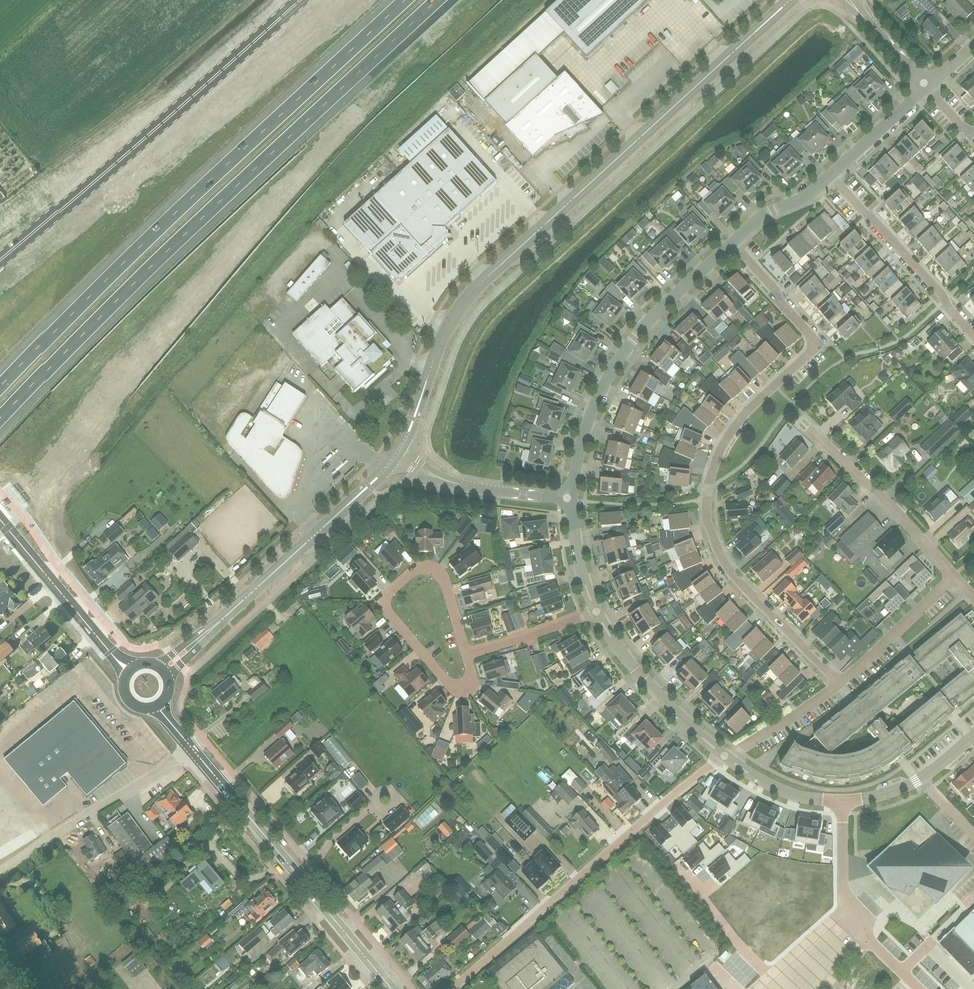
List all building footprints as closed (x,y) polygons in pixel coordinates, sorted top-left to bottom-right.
[(502,53),(468,85),(533,157),(543,148),(568,137),(570,138),(576,132),(600,110),(584,92),(565,72),(558,79),(537,55),(563,31),(584,55),(645,0),(560,0),(502,53)] [(705,3),(703,0),(694,0),(711,21),(719,14),(708,1),(705,3)] [(932,38),(937,43),(948,33),(939,23),(945,18),(929,0),(924,0),(920,3),(928,12),(917,22),(927,33),(926,34),(926,36),(928,38),(931,39),(932,38)] [(960,22),(973,10),(964,0),(952,0),(945,6),(960,22)] [(641,41),(637,45),(644,53),(648,49),(641,41)] [(864,51),(858,45),(849,53),(856,59),(864,51)] [(625,55),(616,62),(623,71),(632,64),(625,55)] [(840,63),(845,68),(849,65),(843,60),(840,63)] [(864,80),(863,81),(878,97),(883,94),(883,90),(885,88),(880,82),(885,78),(873,65),(864,73),(864,80)] [(616,90),(622,84),(614,75),(608,81),(616,90)] [(970,79),(961,87),(967,93),(961,98),(971,109),(973,107),(973,83),(970,79)] [(855,83),(847,90),(858,102),(863,98),(868,104),(871,101),(874,101),(878,97),(863,81),(858,86),(855,83)] [(846,98),(837,105),(852,122),(856,118),(856,114),(859,112),(854,106),(858,102),(847,90),(846,88),(841,93),(846,98)] [(468,107),(452,90),(446,96),(462,113),(468,107)] [(852,122),(837,105),(832,110),(829,107),(821,114),(832,126),(837,122),(842,128),(844,125),(848,125),(852,122)] [(816,125),(807,133),(822,149),(827,145),(827,141),(829,139),(824,133),(829,129),(818,117),(813,121),(816,125)] [(913,131),(909,135),(923,149),(926,146),(928,145),(930,147),(937,141),(935,138),(922,123),(913,131)] [(778,128),(773,124),(770,127),(774,132),(778,128)] [(375,197),(429,257),(448,241),(448,232),(445,228),(497,182),(449,130),(375,197)] [(800,133),(791,141),(802,153),(807,149),(812,155),(814,153),(818,153),(822,149),(807,133),(803,137),(800,133)] [(914,158),(923,149),(909,135),(900,143),(914,158)] [(784,145),(777,152),(796,173),(800,169),(801,165),(803,163),(798,157),(802,153),(791,141),(787,145),(784,145)] [(939,142),(932,148),(936,153),(943,146),(939,142)] [(954,142),(939,156),(948,165),(963,151),(954,142)] [(914,158),(900,143),(889,153),(903,168),(914,158)] [(749,151),(743,145),(737,148),(744,156),(749,151)] [(973,162),(963,151),(948,165),(958,176),(973,162)] [(770,161),(765,165),(776,177),(781,173),(786,179),(788,177),(792,177),(796,173),(777,152),(770,159),(770,161)] [(903,168),(889,153),(880,161),(894,176),(903,168)] [(740,172),(755,188),(759,184),(760,181),(762,178),(757,173),(761,168),(750,156),(742,164),(746,167),(740,172)] [(894,176),(880,161),(869,171),(882,186),(894,176)] [(973,162),(958,176),(966,185),(973,177),(973,164),(973,162)] [(918,173),(923,168),(920,164),(915,169),(918,173)] [(729,174),(729,176),(724,181),(735,193),(740,188),(745,194),(747,192),(751,192),(755,188),(740,172),(736,167),(729,174)] [(910,180),(916,187),(923,181),(917,174),(910,180)] [(927,174),(923,177),(923,178),(928,183),(932,179),(927,174)] [(966,185),(973,194),(973,177),(966,185)] [(898,180),(897,179),(893,183),(898,188),(902,185),(901,184),(898,180)] [(936,184),(932,179),(928,183),(932,188),(936,184)] [(723,188),(714,196),(729,212),(733,208),(733,205),(736,202),(731,197),(735,193),(724,181),(720,185),(723,188)] [(679,196),(685,192),(682,187),(676,191),(679,196)] [(900,193),(900,192),(885,206),(896,218),(911,205),(907,200),(910,197),(903,190),(900,193)] [(714,196),(710,191),(703,198),(702,200),(698,205),(709,217),(713,213),(719,218),(721,216),(725,216),(729,212),(714,196)] [(947,201),(953,195),(949,191),(943,196),(947,201)] [(429,257),(375,197),(345,224),(370,252),(370,253),(395,280),(404,281),(429,257)] [(956,204),(951,199),(947,202),(952,207),(956,204)] [(949,207),(944,202),(940,205),(945,210),(949,207)] [(920,213),(911,205),(896,218),(905,227),(920,213)] [(684,223),(699,239),(703,235),(704,232),(706,230),(701,224),(706,220),(693,206),(689,211),(693,215),(684,223)] [(954,213),(949,208),(945,212),(950,217),(954,213)] [(825,211),(813,222),(827,237),(828,238),(839,228),(832,219),(825,211)] [(930,224),(920,213),(905,227),(915,238),(930,224)] [(965,215),(962,218),(970,227),(973,224),(969,218),(968,219),(965,215)] [(804,230),(818,245),(826,237),(827,237),(813,222),(804,230)] [(962,222),(958,225),(963,231),(967,227),(962,222)] [(699,239),(684,223),(679,228),(675,223),(667,230),(679,244),(684,240),(689,246),(691,243),(695,243),(699,239)] [(938,233),(930,224),(915,238),(923,247),(938,233)] [(848,227),(842,231),(845,235),(851,230),(848,227)] [(679,244),(667,230),(658,238),(662,243),(658,247),(673,263),(677,259),(677,256),(680,254),(675,248),(679,244)] [(804,230),(793,240),(807,255),(818,245),(804,230)] [(629,233),(621,240),(626,245),(633,238),(629,233)] [(852,259),(867,245),(855,233),(840,246),(841,247),(838,249),(845,256),(847,254),(852,259)] [(948,244),(938,233),(923,247),(933,258),(948,244)] [(807,255),(793,240),(784,248),(798,263),(807,255)] [(956,253),(948,244),(933,258),(941,267),(956,253)] [(867,245),(852,259),(860,268),(875,254),(867,245)] [(673,263),(658,247),(654,251),(651,248),(642,256),(653,268),(657,264),(663,270),(665,267),(669,267),(673,263)] [(772,260),(788,277),(795,270),(793,268),(798,263),(784,248),(772,260)] [(966,265),(956,253),(941,267),(952,278),(966,265)] [(860,268),(870,279),(885,265),(875,254),(860,268)] [(331,263),(321,255),(287,293),(297,302),(331,263)] [(834,261),(829,255),(825,259),(830,264),(834,261)] [(603,257),(598,262),(604,269),(610,263),(603,257)] [(820,264),(822,262),(819,257),(814,262),(813,261),(808,265),(813,270),(820,264)] [(830,264),(825,259),(822,262),(820,264),(829,274),(831,272),(835,269),(830,264)] [(360,273),(349,261),(345,265),(355,277),(360,273)] [(625,278),(641,294),(645,290),(645,286),(647,284),(642,278),(646,274),(633,261),(625,270),(630,274),(625,278)] [(878,288),(893,274),(885,265),(870,279),(878,288)] [(839,275),(835,269),(831,272),(836,278),(839,275)] [(585,277),(589,280),(594,275),(590,271),(585,277)] [(756,295),(751,289),(743,280),(744,279),(737,271),(730,278),(731,280),(728,283),(737,292),(732,296),(743,307),(756,295)] [(851,276),(846,271),(842,275),(851,285),(855,282),(850,277),(851,276)] [(796,273),(789,278),(794,283),(800,278),(796,273)] [(820,283),(812,273),(797,287),(805,296),(820,283)] [(903,285),(893,274),(878,288),(889,299),(903,285)] [(641,294),(625,278),(617,286),(613,282),(607,287),(621,299),(625,295),(631,300),(633,298),(637,298),(641,294)] [(805,296),(815,308),(830,294),(820,283),(805,296)] [(842,288),(846,293),(850,289),(846,284),(842,288)] [(897,307),(912,294),(903,285),(889,299),(897,308),(897,307)] [(868,291),(864,286),(860,291),(864,295),(868,291)] [(621,299),(607,287),(599,297),(605,301),(601,306),(618,319),(622,315),(621,311),(623,308),(617,304),(621,299)] [(857,295),(852,290),(848,293),(853,299),(857,295)] [(743,307),(732,296),(728,300),(719,291),(718,292),(716,291),(709,297),(724,313),(729,309),(734,315),(743,307)] [(815,308),(823,316),(838,303),(830,294),(815,308)] [(907,319),(922,305),(912,294),(897,307),(897,308),(907,319)] [(724,313),(709,297),(702,303),(704,305),(702,307),(711,316),(706,320),(715,329),(723,322),(720,318),(724,313)] [(383,367),(393,357),(382,345),(386,342),(369,323),(367,325),(343,298),(330,310),(325,304),(293,334),(322,366),(327,361),(355,392),(364,384),(366,386),(384,369),(383,367)] [(579,307),(573,302),(568,298),(563,305),(574,313),(579,307)] [(858,305),(863,310),(867,307),(862,301),(858,305)] [(878,308),(874,302),(870,306),(875,311),(878,308)] [(848,314),(838,303),(823,316),(833,328),(848,314)] [(618,319),(601,306),(597,310),(594,307),(586,317),(599,327),(603,322),(609,327),(611,324),(615,324),(618,319)] [(567,310),(564,308),(559,315),(563,317),(567,310)] [(762,313),(753,320),(762,329),(782,352),(787,348),(788,349),(799,338),(792,331),(790,332),(785,326),(776,334),(767,325),(770,322),(762,313)] [(853,319),(848,314),(833,328),(845,340),(860,327),(859,326),(862,323),(856,316),(853,319)] [(715,329),(706,320),(702,324),(693,315),(691,317),(690,315),(683,321),(699,338),(706,330),(712,336),(717,331),(715,329)] [(888,325),(891,322),(887,317),(883,320),(888,325)] [(699,338),(683,321),(676,327),(678,329),(676,331),(684,340),(680,345),(690,355),(698,347),(694,343),(699,338)] [(575,343),(594,354),(597,349),(596,346),(598,343),(592,339),(595,333),(579,324),(573,333),(579,337),(575,343)] [(721,336),(728,344),(740,332),(733,324),(721,336)] [(936,351),(951,337),(943,328),(942,329),(938,324),(926,334),(931,339),(928,342),(936,351)] [(782,352),(762,329),(757,334),(765,344),(757,352),(769,366),(779,357),(778,356),(782,352)] [(920,341),(924,337),(919,331),(915,335),(920,341)] [(916,337),(912,341),(916,346),(921,342),(916,337)] [(959,346),(951,337),(936,351),(944,360),(948,357),(952,362),(963,352),(959,347),(959,346)] [(733,349),(737,345),(733,341),(728,345),(733,349)] [(690,355),(680,345),(675,350),(665,342),(664,344),(662,342),(656,349),(674,364),(679,359),(684,364),(691,356),(690,355)] [(565,350),(562,356),(576,364),(579,359),(586,363),(588,360),(591,359),(594,354),(575,343),(569,352),(565,350)] [(532,355),(540,358),(543,350),(536,346),(532,355)] [(710,347),(702,354),(707,360),(715,353),(710,347)] [(730,352),(725,347),(713,358),(717,363),(730,352)] [(674,364),(656,349),(650,356),(652,358),(651,360),(661,368),(657,373),(669,382),(672,377),(666,373),(674,364)] [(558,374),(578,384),(580,379),(579,375),(580,372),(574,369),(576,364),(562,356),(551,350),(547,358),(559,365),(558,367),(561,369),(558,374)] [(769,366),(757,352),(748,360),(739,350),(734,355),(755,377),(759,373),(760,374),(769,366)] [(755,377),(734,355),(729,360),(738,369),(729,377),(742,391),(751,382),(750,381),(755,377)] [(883,358),(888,363),(891,360),(886,355),(883,358)] [(973,388),(973,365),(970,368),(964,362),(953,372),(959,379),(958,379),(970,392),(973,388)] [(639,373),(634,381),(653,393),(659,383),(666,387),(669,382),(657,373),(653,379),(642,372),(641,375),(639,373)] [(883,383),(889,378),(884,373),(880,376),(880,379),(883,383)] [(534,380),(522,374),(518,381),(530,387),(534,380)] [(578,384),(558,374),(555,380),(549,377),(544,388),(561,396),(563,390),(570,393),(572,390),(575,389),(578,384)] [(700,383),(704,378),(699,374),(695,378),(700,383)] [(706,380),(705,382),(727,403),(731,399),(732,400),(742,391),(729,377),(720,385),(712,376),(706,380)] [(653,393),(634,381),(629,389),(631,390),(630,393),(641,399),(638,405),(649,411),(652,405),(648,403),(653,393)] [(301,456),(301,454),(300,451),(299,449),(298,448),(280,436),(281,433),(283,430),(285,431),(307,396),(286,383),(283,386),(277,382),(257,413),(258,414),(254,420),(247,416),(246,415),(243,415),(242,416),(240,417),(229,435),(228,437),(228,439),(229,441),(230,443),(277,495),(280,497),(284,497),(287,495),(289,492),(301,456)] [(727,403),(705,382),(699,389),(709,397),(702,406),(716,418),(725,408),(724,407),(727,403)] [(845,383),(827,399),(838,411),(845,405),(848,405),(852,410),(861,402),(855,395),(845,383)] [(541,416),(562,423),(564,417),(562,414),(563,411),(556,408),(558,403),(541,397),(537,408),(543,410),(541,416)] [(907,398),(889,415),(896,423),(914,406),(913,405),(915,403),(910,397),(907,399),(907,398)] [(620,408),(617,416),(638,425),(640,419),(645,421),(646,417),(649,411),(638,405),(635,411),(623,406),(623,408),(620,408)] [(678,414),(680,409),(675,406),(672,411),(678,414)] [(716,418),(702,406),(694,415),(685,407),(678,416),(704,431),(707,427),(708,428),(716,418)] [(950,419),(958,427),(972,414),(968,410),(965,406),(950,419)] [(872,425),(877,420),(867,408),(849,424),(860,436),(862,434),(867,441),(877,432),(872,425)] [(649,411),(646,417),(652,419),(655,414),(649,411)] [(677,415),(672,412),(667,420),(673,423),(677,415)] [(532,425),(525,423),(523,430),(529,432),(547,436),(549,431),(556,433),(557,430),(560,428),(562,423),(541,416),(538,427),(532,425)] [(638,425),(617,416),(613,425),(616,425),(615,428),(626,433),(624,439),(636,443),(638,437),(633,435),(638,425)] [(704,431),(678,416),(673,425),(685,430),(680,441),(698,449),(703,437),(702,436),(704,431)] [(950,419),(921,447),(932,459),(962,432),(958,427),(950,419)] [(547,436),(529,432),(527,444),(533,446),(532,451),(553,456),(554,450),(553,447),(553,444),(546,442),(547,436)] [(671,438),(662,434),(658,443),(668,447),(671,438)] [(559,436),(557,442),(565,444),(567,439),(559,436)] [(878,455),(889,467),(893,463),(897,467),(903,461),(900,457),(905,453),(900,447),(904,443),(899,437),(895,441),(894,441),(878,455)] [(607,444),(605,453),(627,458),(629,447),(634,448),(636,443),(624,439),(622,445),(610,442),(609,445),(607,444)] [(808,451),(796,440),(780,457),(792,468),(808,451)] [(698,449),(680,441),(676,452),(664,447),(660,457),(689,465),(692,460),(693,461),(698,449)] [(648,449),(646,456),(654,458),(655,451),(648,449)] [(553,456),(532,451),(525,450),(524,451),(522,459),(523,461),(522,467),(540,471),(541,465),(549,467),(549,463),(552,461),(553,456)] [(627,458),(605,453),(603,462),(605,462),(604,465),(617,468),(616,474),(628,477),(629,471),(624,469),(627,458)] [(689,465),(660,457),(659,468),(671,470),(670,482),(678,483),(678,485),(688,486),(690,471),(689,471),(689,465)] [(834,475),(823,464),(819,469),(816,469),(815,470),(811,466),(799,479),(808,487),(811,484),(819,491),(834,475)] [(756,473),(748,479),(750,482),(752,483),(758,478),(758,476),(756,473)] [(628,477),(616,474),(614,481),(602,480),(601,484),(599,484),(598,494),(608,495),(609,493),(621,494),(621,487),(628,488),(630,477),(628,477)] [(780,497),(792,484),(783,476),(771,489),(780,497)] [(960,494),(969,502),(973,497),(973,481),(960,494)] [(853,493),(843,483),(828,499),(839,508),(840,507),(848,515),(858,505),(851,499),(851,500),(849,498),(853,493)] [(739,504),(726,505),(727,519),(749,518),(748,504),(747,497),(753,494),(750,487),(735,494),(738,500),(739,500),(739,504)] [(948,487),(940,494),(924,508),(936,521),(959,500),(948,487)] [(778,499),(783,504),(787,501),(783,495),(778,499)] [(778,499),(773,503),(778,508),(783,504),(778,499)] [(125,522),(138,511),(134,507),(122,518),(125,522)] [(614,526),(615,533),(628,531),(627,525),(621,525),(621,513),(608,514),(608,512),(598,513),(599,523),(601,523),(601,527),(614,526)] [(868,512),(839,539),(856,557),(885,530),(868,512)] [(151,522),(159,531),(169,522),(161,513),(151,522)] [(832,520),(837,526),(844,520),(839,513),(832,520)] [(460,537),(473,519),(466,514),(453,531),(460,537)] [(659,542),(689,535),(688,529),(689,529),(688,514),(678,515),(678,517),(669,518),(671,530),(658,532),(659,542)] [(758,519),(766,526),(770,521),(761,514),(758,519)] [(496,525),(498,517),(489,516),(484,515),(482,523),(496,525)] [(948,535),(959,547),(973,533),(973,532),(973,525),(967,518),(948,535)] [(505,536),(525,533),(526,541),(548,538),(547,535),(548,534),(548,530),(546,529),(545,522),(524,525),(524,526),(518,527),(517,519),(503,520),(505,536)] [(394,530),(387,522),(386,523),(384,521),(379,526),(381,528),(380,529),(387,537),(394,530)] [(762,533),(753,522),(737,536),(742,541),(736,546),(746,558),(762,544),(757,538),(762,533)] [(126,533),(117,523),(103,534),(112,544),(126,533)] [(465,547),(467,549),(450,562),(460,576),(482,560),(472,546),(471,546),(469,543),(478,533),(471,527),(459,542),(465,547)] [(892,529),(875,545),(883,554),(878,559),(889,571),(904,557),(898,551),(906,543),(892,529)] [(433,531),(419,530),(419,533),(417,533),(417,544),(419,544),(419,552),(433,552),(433,546),(443,546),(443,533),(433,533),(433,531)] [(630,530),(628,531),(615,533),(616,539),(604,542),(604,545),(602,545),(604,554),(626,549),(631,548),(629,537),(631,536),(630,530)] [(179,562),(199,543),(189,531),(168,549),(170,551),(168,553),(168,554),(175,562),(176,562),(178,561),(179,562)] [(638,534),(632,536),(633,543),(640,541),(638,534)] [(691,540),(689,535),(659,542),(663,552),(675,548),(680,559),(697,551),(692,540),(691,540)] [(812,539),(818,545),(822,541),(816,535),(812,539)] [(830,550),(837,542),(832,538),(825,545),(830,550)] [(660,550),(657,543),(652,545),(655,552),(660,550)] [(106,565),(122,552),(116,544),(94,562),(94,561),(85,568),(91,576),(105,564),(106,565)] [(399,554),(391,545),(378,556),(387,566),(388,565),(393,570),(404,561),(399,555),(399,554)] [(532,565),(553,561),(551,555),(550,555),(549,549),(536,552),(535,545),(521,548),(523,560),(531,558),(532,565)] [(344,552),(350,559),(358,552),(351,546),(344,552)] [(626,549),(604,554),(606,563),(609,563),(609,565),(622,562),(624,568),(636,564),(634,559),(632,553),(628,554),(626,549)] [(804,556),(798,549),(786,560),(791,566),(804,556)] [(697,551),(680,559),(684,569),(672,574),(676,584),(703,569),(701,563),(702,563),(697,551)] [(105,564),(91,576),(99,585),(108,578),(107,577),(129,559),(122,552),(106,565),(105,564)] [(772,552),(753,569),(763,582),(783,565),(772,552)] [(917,575),(911,580),(919,588),(932,576),(913,555),(895,572),(900,578),(910,568),(917,575)] [(361,558),(351,567),(357,574),(352,579),(366,595),(377,585),(371,579),(376,574),(361,558)] [(791,578),(806,565),(801,559),(786,572),(791,578)] [(553,561),(532,565),(534,571),(525,573),(527,584),(541,581),(540,576),(553,573),(552,568),(554,568),(553,561)] [(636,564),(624,568),(626,575),(614,580),(615,582),(613,583),(617,591),(637,583),(635,577),(639,575),(636,564)] [(703,569),(676,584),(682,592),(693,585),(700,594),(715,583),(707,573),(706,574),(703,569)] [(504,570),(498,572),(499,578),(506,576),(504,570)] [(818,578),(822,583),(826,578),(822,574),(818,578)] [(471,589),(462,592),(466,605),(486,599),(484,592),(493,589),(489,576),(474,581),(476,588),(471,589)] [(874,576),(869,580),(874,585),(879,580),(874,576)] [(790,605),(799,597),(794,592),(796,590),(786,580),(774,592),(784,603),(786,601),(790,605)] [(131,581),(122,589),(143,612),(148,618),(159,608),(154,602),(159,597),(146,583),(134,593),(132,592),(137,587),(131,581)] [(884,606),(892,614),(905,601),(886,581),(856,609),(860,613),(867,606),(868,608),(873,603),(874,603),(883,594),(890,600),(884,606)] [(5,612),(9,608),(13,612),(22,605),(4,583),(0,586),(0,606),(5,612)] [(554,598),(560,596),(556,585),(544,589),(542,583),(528,587),(532,600),(540,597),(542,602),(541,603),(546,601),(554,598)] [(640,588),(637,583),(617,591),(620,600),(622,599),(623,601),(635,597),(638,602),(649,597),(651,596),(649,590),(646,585),(640,588)] [(715,583),(700,594),(707,604),(697,611),(703,620),(725,598),(721,594),(722,593),(715,583)] [(309,592),(306,592),(299,599),(311,599),(320,597),(318,588),(309,591),(309,592)] [(143,612),(122,589),(116,594),(122,600),(123,599),(126,601),(119,607),(132,622),(143,612)] [(546,601),(541,603),(543,609),(535,612),(537,617),(545,615),(555,611),(556,613),(561,611),(562,609),(563,609),(563,607),(563,605),(562,601),(560,600),(559,597),(560,597),(560,596),(554,598),(546,601)] [(649,597),(638,602),(641,608),(630,615),(632,617),(630,618),(635,626),(654,614),(650,609),(655,607),(652,602),(649,597)] [(803,622),(810,616),(816,610),(806,599),(803,601),(799,597),(790,605),(795,610),(793,612),(803,622)] [(725,598),(703,620),(708,625),(717,616),(725,624),(739,611),(730,602),(729,603),(725,598)] [(831,603),(825,598),(819,604),(824,610),(831,603)] [(365,606),(359,611),(356,608),(348,615),(347,616),(345,619),(345,620),(345,622),(347,624),(350,628),(352,626),(356,632),(354,633),(359,639),(362,637),(372,629),(368,624),(369,621),(374,617),(365,606)] [(488,610),(471,615),(473,624),(472,625),(476,638),(478,637),(479,638),(490,635),(490,634),(493,633),(490,622),(491,622),(488,610)] [(739,611),(725,624),(734,633),(724,642),(729,647),(751,625),(747,621),(748,620),(739,611)] [(501,615),(504,623),(513,619),(511,615),(510,612),(501,615)] [(520,612),(511,615),(513,619),(513,620),(522,617),(520,612)] [(827,646),(840,633),(836,628),(842,622),(832,613),(813,632),(818,637),(827,646)] [(654,614),(635,626),(639,634),(641,633),(643,635),(654,628),(658,634),(668,626),(664,621),(661,616),(657,619),(654,614)] [(820,758),(799,752),(799,753),(794,752),(792,750),(796,743),(795,743),(781,766),(792,772),(793,768),(803,771),(802,775),(803,775),(805,772),(814,775),(813,779),(826,781),(826,777),(836,778),(837,782),(849,781),(849,777),(859,775),(860,779),(872,775),(871,771),(880,767),(882,771),(893,764),(890,760),(894,758),(896,761),(903,755),(901,752),(909,745),(912,748),(919,743),(916,739),(922,734),(925,737),(926,736),(924,733),(930,728),(933,731),(940,725),(937,722),(945,715),(948,718),(955,712),(953,709),(957,706),(959,709),(973,697),(973,668),(946,691),(948,693),(944,696),(941,692),(940,693),(943,697),(936,703),(935,702),(926,709),(927,710),(919,717),(918,715),(907,724),(908,726),(901,732),(900,731),(891,738),(885,731),(888,729),(880,720),(878,722),(872,715),(881,708),(880,706),(887,700),(889,701),(899,692),(898,691),(906,685),(907,686),(916,679),(915,677),(923,671),(926,675),(923,671),(927,668),(929,670),(956,647),(960,651),(955,655),(965,668),(971,664),(973,668),(973,630),(961,614),(914,654),(916,657),(913,659),(910,656),(850,706),(853,709),(850,711),(847,708),(814,735),(827,751),(835,744),(836,745),(853,731),(852,730),(864,720),(870,728),(868,730),(875,739),(878,737),(884,745),(879,750),(877,751),(873,753),(873,752),(862,757),(863,758),(860,759),(856,760),(856,758),(844,761),(844,762),(842,762),(838,762),(838,761),(826,760),(826,761),(823,761),(819,760),(820,758)] [(695,623),(700,620),(696,615),(692,618),(695,623)] [(24,625),(17,630),(21,635),(28,630),(24,625)] [(670,625),(668,626),(658,634),(662,639),(652,647),(654,649),(652,651),(658,658),(675,643),(671,638),(676,633),(673,629),(670,625)] [(756,630),(751,625),(729,647),(734,652),(743,643),(752,651),(765,638),(756,629),(756,630)] [(870,639),(881,632),(878,627),(867,633),(870,639)] [(28,656),(35,650),(50,637),(42,628),(27,640),(19,647),(28,656)] [(252,641),(260,650),(274,638),(266,629),(252,641)] [(845,637),(840,633),(827,646),(836,656),(836,655),(841,660),(859,643),(860,641),(851,632),(845,637)] [(384,646),(381,643),(383,642),(377,635),(365,645),(371,652),(373,650),(376,653),(375,654),(384,666),(403,650),(393,639),(384,646)] [(564,658),(584,646),(582,647),(581,645),(583,643),(580,639),(578,639),(576,636),(570,640),(568,638),(561,642),(560,640),(551,646),(554,652),(557,653),(560,651),(564,658)] [(860,641),(859,643),(865,648),(870,642),(864,637),(860,641)] [(765,638),(752,651),(760,659),(751,669),(756,674),(777,652),(773,648),(774,647),(765,638)] [(14,651),(7,643),(0,648),(0,663),(14,651)] [(683,651),(675,643),(658,658),(664,664),(666,663),(668,665),(677,656),(682,661),(691,652),(687,648),(683,651)] [(352,651),(354,649),(351,646),(349,648),(346,644),(341,649),(347,655),(352,651)] [(698,645),(691,652),(695,657),(702,650),(698,645)] [(584,646),(564,658),(565,659),(566,658),(570,663),(566,665),(572,675),(583,669),(580,664),(591,658),(590,655),(591,653),(588,649),(586,649),(584,646)] [(44,658),(40,661),(50,673),(54,670),(61,664),(59,662),(66,656),(60,649),(59,650),(56,647),(51,651),(43,658),(44,658)] [(885,731),(891,738),(900,731),(901,732),(908,726),(907,724),(918,715),(919,717),(927,710),(926,709),(935,702),(936,703),(943,697),(940,693),(941,692),(944,696),(948,693),(946,691),(973,668),(971,664),(965,668),(955,655),(960,651),(956,647),(929,670),(927,668),(923,671),(926,675),(923,671),(915,677),(916,679),(907,686),(906,685),(898,691),(899,692),(889,701),(887,700),(880,706),(881,708),(872,715),(878,722),(880,720),(888,729),(885,731)] [(251,650),(244,657),(248,661),(255,655),(251,650)] [(355,656),(352,651),(347,655),(351,659),(355,656)] [(691,652),(682,661),(686,665),(677,674),(679,676),(677,678),(684,684),(699,668),(691,660),(695,657),(691,652)] [(777,652),(756,674),(760,679),(770,669),(778,678),(791,665),(783,656),(782,657),(777,652)] [(540,654),(532,657),(537,672),(545,669),(543,664),(547,662),(544,653),(540,654)] [(490,665),(484,667),(488,680),(506,674),(511,673),(507,660),(502,661),(500,662),(499,660),(490,663),(490,665)] [(735,669),(740,674),(744,670),(740,665),(735,669)] [(778,689),(781,692),(777,695),(782,701),(804,679),(799,674),(800,674),(791,665),(778,678),(783,683),(778,689)] [(402,682),(399,684),(410,697),(429,681),(418,668),(410,675),(404,667),(395,674),(402,682)] [(589,690),(605,677),(605,676),(604,674),(605,673),(606,672),(603,669),(601,668),(600,669),(599,668),(598,668),(586,677),(582,672),(572,680),(579,689),(585,685),(589,690)] [(708,677),(699,668),(684,684),(690,691),(692,689),(694,691),(703,682),(707,686),(718,676),(713,671),(708,677)] [(55,672),(46,680),(49,684),(58,676),(55,672)] [(235,676),(231,679),(230,679),(213,693),(222,705),(240,691),(238,688),(242,685),(235,676)] [(718,676),(707,686),(711,691),(702,700),(704,701),(703,703),(709,709),(725,693),(721,689),(726,684),(718,676)] [(605,677),(589,690),(593,695),(587,699),(595,709),(596,709),(606,701),(601,695),(613,686),(612,685),(613,685),(612,683),(613,682),(613,681),(610,678),(609,677),(607,678),(606,677),(605,677)] [(385,688),(378,680),(373,684),(379,692),(385,688)] [(264,692),(268,689),(262,681),(248,693),(253,700),(254,701),(260,695),(264,692)] [(505,689),(519,690),(520,682),(506,681),(505,689)] [(31,696),(36,692),(31,685),(26,690),(31,696)] [(268,689),(264,692),(268,697),(274,692),(270,688),(268,689)] [(561,696),(566,692),(563,688),(558,692),(561,696)] [(505,711),(513,701),(502,692),(497,698),(489,690),(480,701),(495,714),(501,707),(505,711)] [(433,723),(444,713),(440,708),(447,703),(437,691),(418,706),(429,718),(433,723)] [(769,698),(771,696),(767,691),(762,696),(766,701),(769,698)] [(527,692),(517,704),(526,712),(539,695),(527,692)] [(733,702),(725,693),(709,709),(716,716),(717,714),(719,716),(728,707),(732,711),(741,702),(737,698),(733,702)] [(244,715),(236,723),(244,732),(265,715),(258,707),(265,701),(260,695),(254,701),(253,700),(240,711),(244,715)] [(606,701),(596,709),(600,715),(603,713),(605,715),(610,716),(612,714),(615,717),(631,702),(630,702),(628,699),(625,697),(622,695),(610,705),(606,701)] [(746,698),(741,702),(732,711),(737,716),(728,725),(731,727),(729,729),(736,736),(744,729),(742,728),(751,719),(746,715),(748,713),(748,700),(746,698)] [(75,772),(113,747),(74,701),(4,759),(43,806),(67,787),(66,785),(69,782),(64,777),(68,773),(87,796),(90,794),(75,772)] [(616,728),(618,730),(614,734),(619,740),(624,736),(633,726),(628,721),(638,713),(635,708),(633,704),(631,702),(615,717),(618,720),(616,723),(616,728)] [(417,719),(407,707),(397,715),(407,727),(417,719)] [(458,716),(454,716),(455,735),(473,734),(473,737),(481,736),(480,723),(473,723),(473,715),(469,715),(469,708),(458,708),(458,716)] [(289,711),(284,716),(288,720),(289,719),(289,720),(293,716),(289,711)] [(288,720),(274,733),(280,739),(286,734),(292,740),(296,736),(290,729),(294,725),(289,720),(289,719),(288,720)] [(633,726),(624,736),(632,744),(637,739),(641,743),(655,730),(652,726),(652,725),(649,722),(648,722),(646,721),(637,731),(633,726)] [(618,759),(602,741),(600,742),(590,730),(584,737),(593,747),(595,746),(611,765),(618,759)] [(655,730),(641,743),(646,748),(641,753),(650,762),(659,752),(654,747),(664,738),(662,737),(663,735),(659,732),(658,733),(655,730)] [(485,748),(492,740),(487,735),(480,743),(485,748)] [(293,753),(282,740),(265,754),(277,768),(293,753)] [(445,756),(450,745),(440,740),(434,751),(445,756)] [(327,752),(318,742),(310,749),(319,758),(327,752)] [(425,749),(432,757),(435,747),(432,746),(428,746),(425,749)] [(127,764),(113,747),(75,772),(90,794),(127,764)] [(662,752),(651,763),(660,772),(663,774),(667,769),(673,775),(675,773),(687,760),(686,759),(686,757),(683,754),(681,754),(675,748),(667,757),(662,752)] [(296,768),(298,771),(286,781),(296,793),(309,781),(320,771),(308,758),(296,768)] [(457,768),(456,760),(448,761),(449,769),(457,768)] [(335,778),(342,772),(333,762),(327,768),(335,778)] [(628,798),(634,805),(642,798),(630,785),(633,782),(622,768),(619,771),(614,765),(609,769),(604,764),(596,772),(606,784),(607,785),(615,778),(621,784),(622,783),(629,792),(628,793),(631,796),(628,798)] [(642,768),(637,764),(633,768),(637,773),(642,768)] [(643,770),(648,774),(652,769),(648,765),(643,770)] [(961,776),(973,792),(973,774),(969,769),(965,773),(965,772),(961,776)] [(369,784),(360,773),(352,778),(361,790),(369,784)] [(961,776),(956,780),(957,780),(952,784),(965,799),(971,793),(973,796),(972,797),(973,799),(973,792),(961,776)] [(578,778),(571,784),(572,785),(580,794),(588,786),(579,777),(578,778)] [(606,784),(603,787),(614,800),(615,800),(619,805),(616,807),(622,814),(634,805),(628,798),(631,796),(628,793),(629,792),(622,783),(621,784),(615,778),(607,785),(606,784)] [(707,801),(704,805),(713,811),(716,807),(717,805),(718,805),(729,787),(720,781),(720,780),(719,781),(713,790),(708,798),(708,799),(707,801)] [(568,806),(578,796),(564,781),(554,791),(568,806)] [(708,787),(701,797),(707,801),(708,799),(708,798),(713,790),(708,787)] [(717,805),(716,807),(726,813),(733,803),(740,793),(739,792),(739,793),(729,787),(718,805),(717,805)] [(191,814),(193,813),(183,801),(181,802),(171,791),(156,804),(146,812),(153,820),(163,812),(167,815),(169,818),(170,818),(177,826),(186,818),(188,819),(191,816),(191,814)] [(354,812),(367,801),(358,791),(345,803),(354,812)] [(342,813),(328,795),(319,803),(319,804),(312,810),(325,826),(332,820),(333,821),(342,813)] [(615,804),(608,797),(601,803),(608,811),(615,804)] [(695,800),(691,803),(696,809),(700,805),(695,800)] [(733,803),(726,813),(731,817),(738,807),(733,803)] [(753,814),(748,825),(759,830),(769,808),(759,804),(759,803),(753,814)] [(506,810),(511,815),(516,810),(512,805),(506,810)] [(401,806),(383,822),(392,833),(411,817),(401,806)] [(697,842),(689,833),(698,826),(681,807),(672,815),(673,815),(680,824),(674,829),(690,848),(697,842)] [(769,808),(759,830),(770,835),(775,824),(780,813),(779,813),(769,808)] [(695,820),(699,816),(692,809),(689,812),(695,820)] [(525,840),(536,829),(516,810),(505,821),(525,840)] [(583,810),(569,822),(575,829),(578,826),(588,838),(599,829),(583,810)] [(748,812),(743,822),(748,825),(753,814),(748,812)] [(134,861),(144,875),(178,850),(168,837),(153,848),(128,814),(109,828),(134,862),(134,861)] [(461,816),(457,820),(462,825),(466,821),(461,816)] [(919,817),(911,825),(910,825),(911,826),(903,834),(902,833),(902,834),(894,842),(893,842),(885,850),(884,850),(885,851),(877,859),(876,858),(876,859),(872,864),(872,871),(872,872),(876,876),(876,877),(893,893),(892,894),(893,894),(901,902),(901,903),(901,902),(909,911),(909,912),(910,911),(918,919),(917,920),(918,920),(919,920),(919,919),(936,903),(937,903),(936,902),(951,888),(952,888),(953,888),(953,886),(957,882),(959,878),(960,873),(960,870),(961,870),(961,868),(960,868),(960,865),(959,860),(957,856),(953,852),(953,850),(939,835),(938,836),(920,817),(921,817),(920,817),(919,816),(919,817)] [(448,833),(456,826),(448,817),(440,824),(448,833)] [(476,817),(472,820),(479,826),(482,823),(476,817)] [(796,830),(795,842),(806,843),(810,820),(799,818),(799,817),(798,817),(796,830)] [(729,820),(727,823),(723,821),(719,828),(727,833),(734,823),(729,820)] [(810,820),(806,843),(818,845),(820,833),(822,821),(821,821),(810,820)] [(414,827),(409,822),(404,827),(409,832),(414,827)] [(775,824),(770,835),(775,838),(780,827),(775,824)] [(676,845),(684,853),(690,848),(674,829),(668,834),(661,826),(660,825),(651,833),(668,852),(676,845)] [(483,826),(479,830),(476,832),(484,840),(490,834),(483,826)] [(356,828),(339,842),(351,856),(368,841),(356,828)] [(501,858),(507,865),(515,858),(492,834),(485,841),(500,858),(501,858)] [(94,859),(107,851),(99,838),(96,841),(93,835),(83,840),(89,850),(83,853),(88,862),(94,858),(94,859)] [(737,839),(730,836),(724,841),(729,846),(737,839)] [(748,846),(737,839),(732,844),(745,851),(748,846)] [(487,860),(491,856),(494,854),(485,845),(481,840),(473,847),(486,861),(487,860)] [(390,857),(401,848),(396,842),(385,851),(390,857)] [(460,849),(454,843),(451,846),(456,852),(460,849)] [(719,844),(710,852),(703,843),(697,848),(690,854),(684,860),(692,869),(701,861),(706,867),(724,850),(719,844)] [(697,848),(695,845),(687,852),(690,854),(697,848)] [(535,861),(549,877),(550,876),(552,876),(555,873),(555,871),(560,866),(545,849),(533,860),(535,861)] [(122,850),(113,856),(118,863),(127,857),(122,850)] [(431,862),(438,856),(434,852),(428,858),(431,862)] [(672,865),(676,862),(669,854),(665,858),(671,866),(672,865)] [(731,877),(750,861),(745,855),(736,862),(729,854),(710,870),(717,879),(726,871),(731,877)] [(379,856),(369,864),(376,871),(380,868),(382,870),(387,865),(379,856)] [(501,858),(500,858),(493,865),(498,871),(484,884),(492,893),(496,889),(504,898),(516,887),(513,884),(518,878),(507,866),(507,865),(501,858)] [(418,877),(430,866),(425,860),(412,871),(418,877)] [(535,861),(533,860),(534,861),(530,865),(528,864),(525,864),(522,867),(522,869),(524,871),(522,872),(538,889),(550,878),(549,877),(535,861)] [(192,875),(183,883),(189,891),(199,883),(209,894),(214,890),(215,891),(216,889),(217,890),(219,889),(218,888),(223,884),(205,863),(198,869),(195,866),(189,872),(192,875)] [(376,871),(369,864),(362,870),(364,873),(345,889),(351,896),(370,880),(368,878),(376,871)] [(787,866),(733,915),(767,953),(791,931),(790,929),(795,924),(797,927),(821,905),(787,866)] [(127,874),(133,883),(142,877),(136,868),(127,874)] [(371,881),(370,880),(351,896),(356,902),(370,891),(374,896),(386,886),(378,876),(371,881)] [(456,889),(464,882),(459,876),(451,884),(456,889)] [(140,888),(146,896),(155,890),(148,881),(140,888)] [(445,884),(437,891),(443,897),(450,890),(445,884)] [(142,900),(133,888),(121,897),(130,909),(142,900)] [(397,902),(394,905),(391,901),(377,913),(385,922),(398,911),(403,907),(410,901),(412,900),(403,889),(393,897),(397,902)] [(250,902),(250,903),(255,909),(251,913),(256,919),(261,915),(261,916),(276,903),(274,901),(275,899),(272,896),(270,896),(267,893),(268,893),(266,891),(255,901),(254,899),(250,902)] [(463,903),(456,895),(450,900),(457,908),(463,903)] [(246,898),(228,914),(234,920),(247,908),(246,907),(250,903),(250,902),(246,898)] [(410,901),(403,907),(406,911),(413,905),(410,901)] [(16,927),(8,915),(6,917),(0,907),(0,937),(16,927)] [(276,937),(280,933),(294,921),(285,910),(280,914),(279,912),(275,916),(276,917),(271,922),(270,921),(266,924),(270,928),(274,925),(275,927),(271,931),(276,937)] [(945,938),(957,950),(951,956),(961,967),(972,977),(973,975),(973,910),(973,911),(945,938)] [(398,911),(385,922),(393,932),(407,921),(398,911)] [(492,928),(497,924),(493,919),(492,920),(487,914),(483,918),(492,928)] [(477,940),(490,927),(481,918),(468,931),(477,940)] [(462,925),(442,944),(451,953),(471,935),(468,931),(476,923),(473,920),(465,928),(462,925)] [(436,921),(419,934),(415,929),(400,941),(408,952),(440,925),(436,921)] [(440,925),(408,952),(417,962),(432,949),(428,945),(431,943),(429,940),(443,929),(440,925)] [(247,953),(267,936),(259,926),(239,944),(247,953)] [(284,947),(291,942),(298,950),(310,940),(302,930),(295,936),(291,932),(280,942),(284,947)] [(17,943),(16,944),(24,957),(29,964),(51,951),(45,942),(42,944),(35,933),(27,937),(27,936),(17,942),(17,943)] [(533,933),(487,971),(493,978),(492,979),(501,988),(566,988),(574,982),(533,933)] [(198,941),(203,948),(212,940),(206,934),(198,941)] [(479,945),(483,950),(488,946),(484,942),(479,945)] [(307,976),(314,970),(318,975),(322,972),(323,972),(331,965),(319,950),(310,957),(310,958),(299,967),(307,976)] [(575,954),(581,970),(577,971),(580,978),(591,974),(582,951),(575,954)] [(135,954),(122,964),(125,967),(124,967),(125,968),(134,979),(147,969),(138,957),(137,957),(135,954)] [(224,956),(217,963),(224,971),(231,965),(224,956)] [(292,970),(300,964),(295,958),(287,964),(292,970)] [(432,968),(428,972),(427,971),(418,979),(427,988),(433,988),(439,984),(438,983),(452,971),(440,958),(430,966),(432,968)] [(704,972),(689,983),(692,986),(688,988),(717,988),(704,972)] [(339,974),(328,983),(331,986),(328,988),(351,988),(339,974)] [(266,975),(261,980),(264,984),(270,979),(266,975)] [(29,977),(18,986),(20,988),(37,988),(29,977)]
